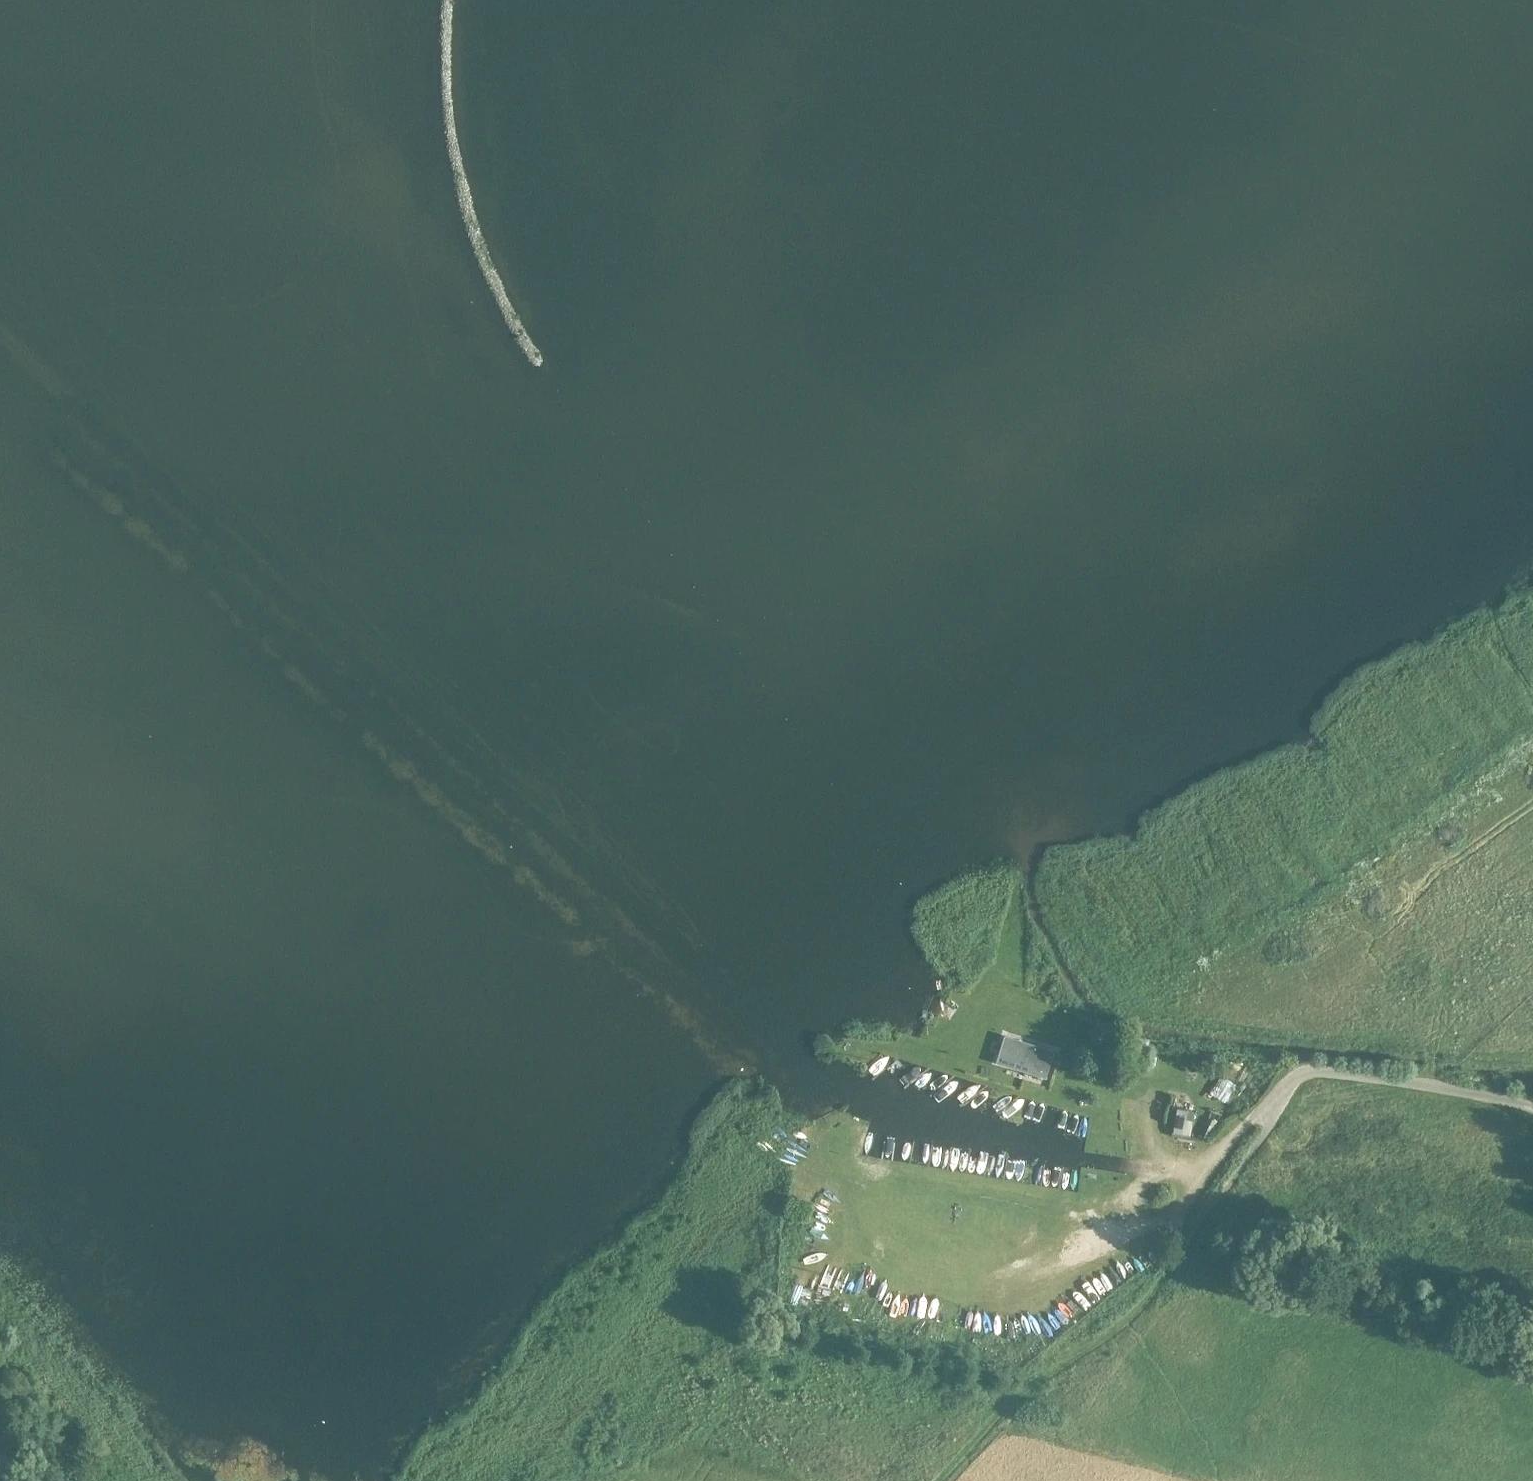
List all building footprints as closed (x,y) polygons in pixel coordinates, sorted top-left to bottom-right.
[(1024,1069),(1045,1076),(1052,1052),(1018,1041),(1013,1058),(1027,1062),(1024,1069)] [(1234,1083),(1221,1075),(1210,1093),(1223,1101),(1234,1083)] [(1192,1109),(1176,1107),(1172,1132),(1188,1134),(1192,1109)]
